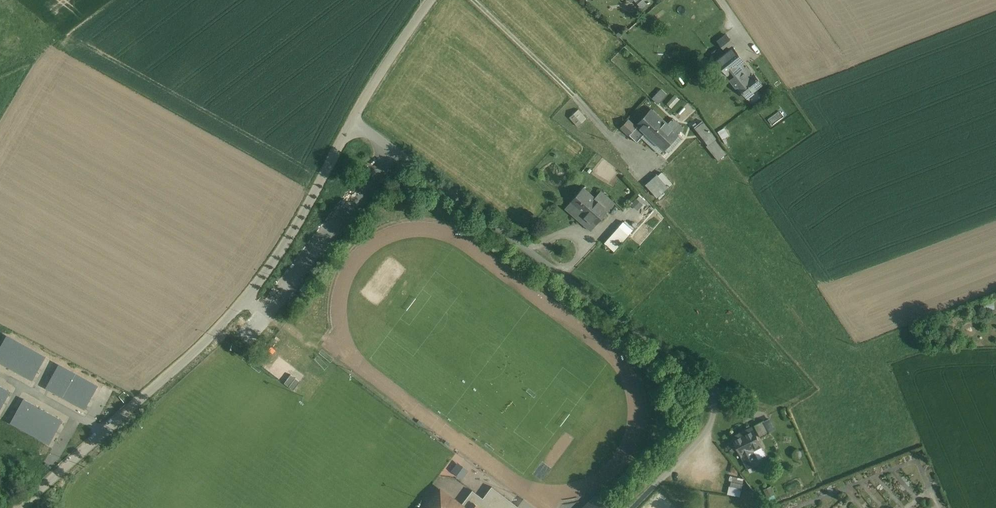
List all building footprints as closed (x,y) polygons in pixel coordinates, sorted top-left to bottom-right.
[(733,47),(717,60),(731,78),(743,69),(743,70),(745,69),(740,64),(736,67),(731,61),(736,57),(739,54),(733,47)] [(731,78),(730,79),(737,88),(739,87),(738,86),(747,79),(741,71),(743,70),(743,69),(731,78)] [(747,79),(738,86),(739,87),(748,98),(746,95),(752,91),(754,93),(753,92),(762,85),(757,78),(756,78),(753,75),(747,79)] [(662,89),(653,99),(658,103),(667,94),(662,89)] [(606,140),(579,109),(574,113),(572,115),(569,117),(597,148),(606,140)] [(668,124),(652,110),(638,125),(646,133),(664,149),(678,134),(668,124)] [(684,128),(673,118),(668,124),(678,134),(684,128)] [(702,121),(695,127),(708,145),(716,138),(702,121)] [(638,125),(629,135),(638,142),(646,133),(638,125)] [(669,187),(657,174),(657,175),(647,184),(646,184),(645,184),(657,197),(669,187)] [(596,198),(584,187),(570,203),(595,226),(609,210),(596,198)] [(615,203),(601,191),(596,198),(609,210),(615,203)] [(639,209),(644,203),(638,197),(633,203),(639,209)] [(620,227),(605,243),(614,251),(623,241),(629,235),(620,227)] [(0,346),(0,363),(31,380),(44,356),(5,336),(0,346)] [(58,365),(45,389),(84,410),(97,386),(58,365)] [(296,378),(291,374),(284,383),(289,387),(296,378)] [(296,378),(289,387),(294,390),(300,381),(296,378)] [(9,391),(0,387),(0,408),(9,391)] [(23,400),(10,424),(49,445),(62,420),(23,400)] [(764,421),(755,425),(761,437),(770,433),(764,421)] [(752,428),(733,438),(734,439),(738,448),(748,467),(752,465),(757,462),(758,462),(752,450),(760,445),(752,429),(752,428)] [(734,439),(726,443),(731,452),(738,448),(734,439)] [(731,481),(730,494),(743,495),(743,482),(731,481)] [(473,490),(462,504),(456,499),(454,502),(441,493),(431,506),(434,507),(519,507),(492,487),(483,498),(473,490)] [(584,507),(607,507),(595,496),(584,507)]
